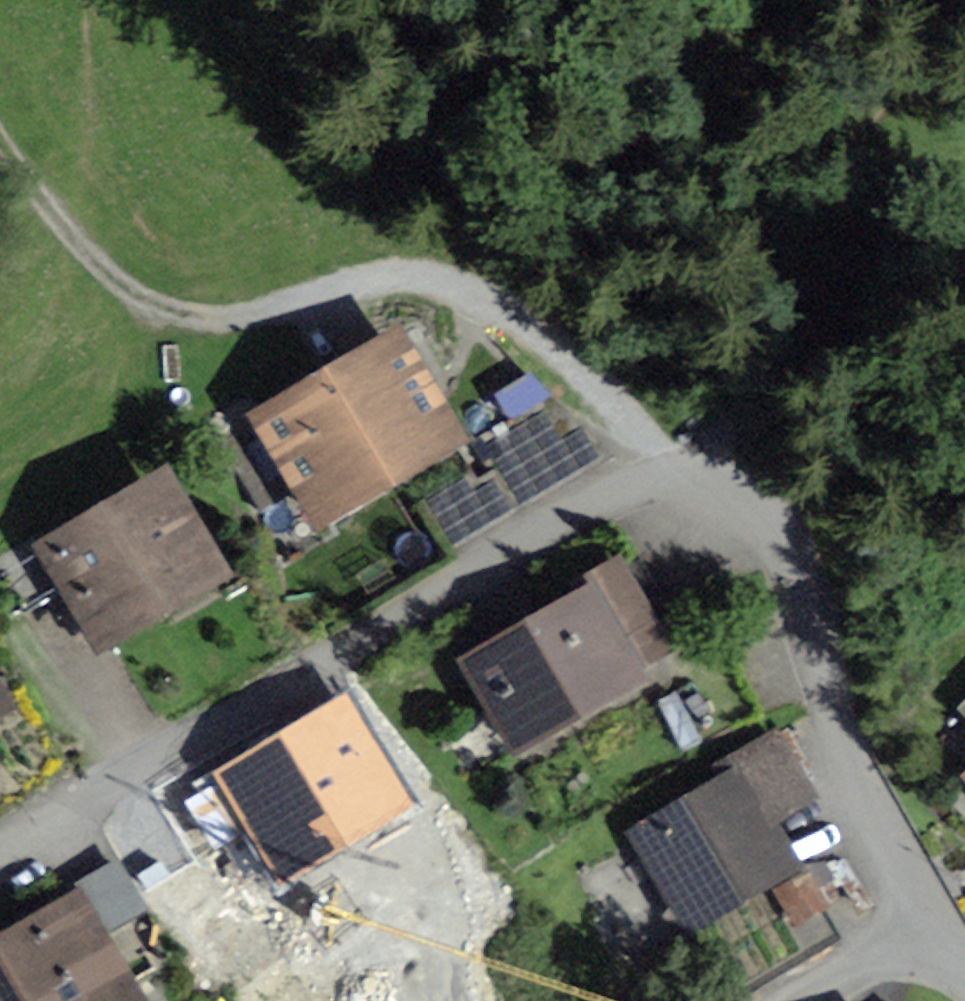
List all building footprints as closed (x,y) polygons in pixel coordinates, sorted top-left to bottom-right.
[(417,461),(451,441),(399,353),(307,406),(301,396),(220,443),(261,512),(304,486),(311,497),(342,479),(348,489),(411,451),(417,461)] [(421,478),(457,547),(603,470),(567,401),(421,478)] [(206,569),(160,491),(56,552),(102,629),(206,569)] [(632,560),(580,590),(586,600),(473,664),(518,743),(631,678),(610,643),(662,613),(632,560)] [(659,669),(699,749),(763,717),(723,636),(659,669)] [(663,880),(673,874),(694,910),(777,860),(734,786),(732,787),(640,840),(663,880)] [(690,924),(694,910),(673,874),(663,880),(640,840),(581,874),(630,959),(690,924)] [(119,861),(88,880),(116,926),(148,907),(119,861)] [(786,874),(704,923),(742,987),(824,939),(786,874)] [(0,955),(0,1000),(123,1000),(73,913),(0,955)]
